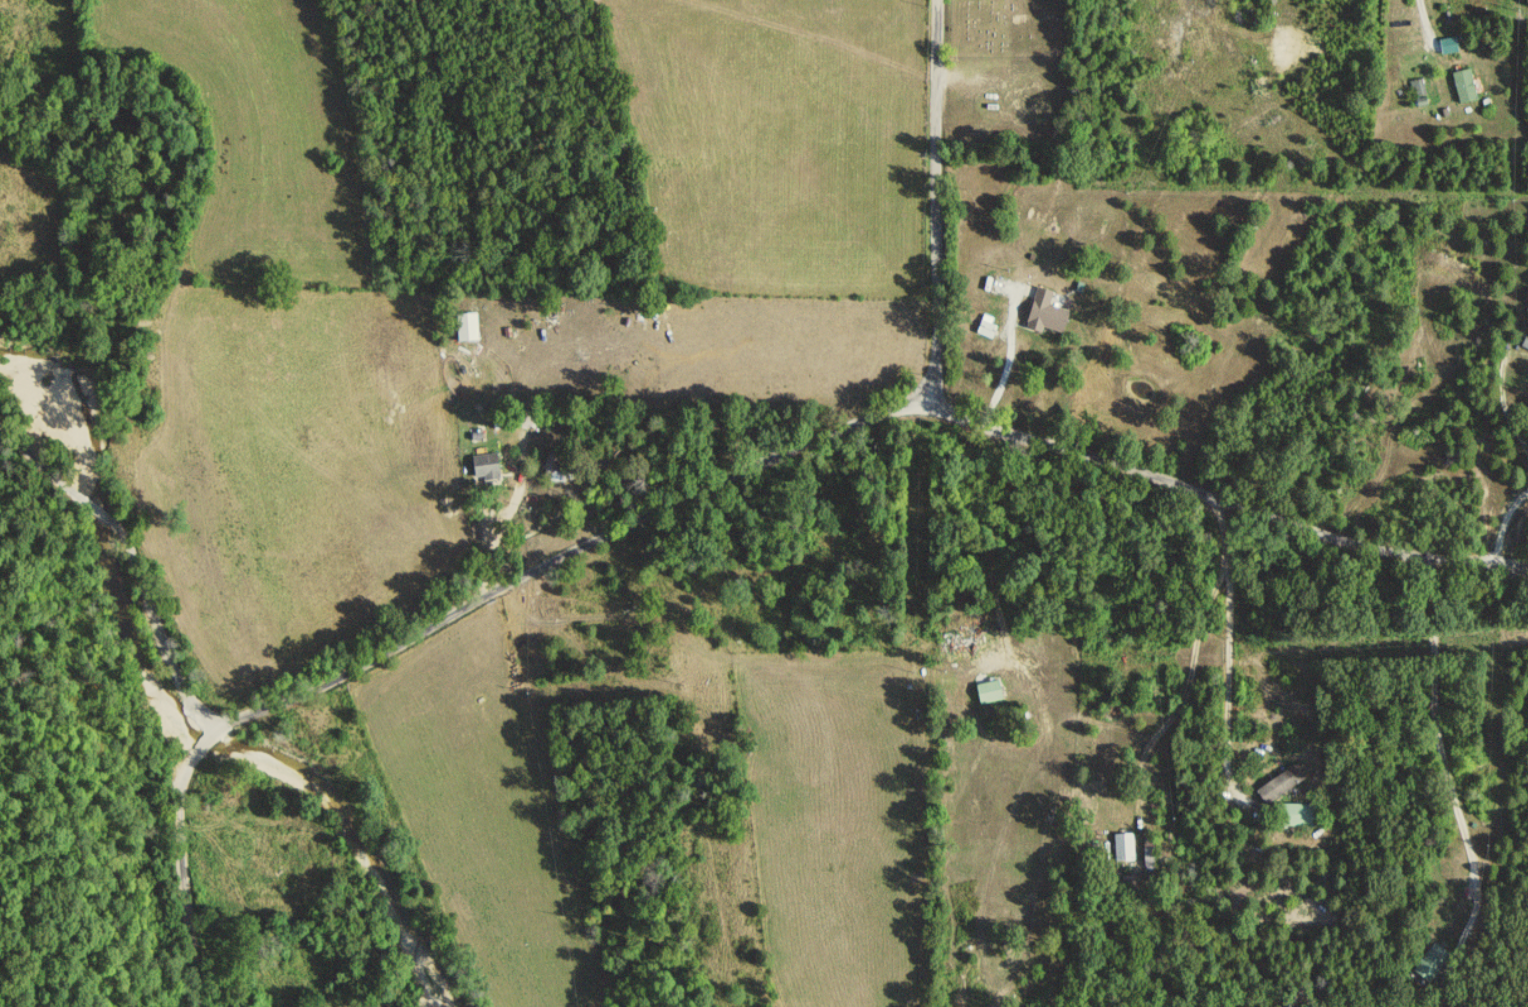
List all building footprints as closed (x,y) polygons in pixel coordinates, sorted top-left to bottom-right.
[(1469,70),(1452,74),(1460,105),(1477,100),(1469,70)] [(1427,97),(1423,80),(1411,82),(1414,99),(1427,97)] [(1023,328),(1041,333),(1043,328),(1060,333),(1066,311),(1048,306),(1052,292),(1035,287),(1023,328)] [(997,327),(991,324),(993,318),(982,314),(975,333),(993,339),(997,327)] [(470,455),(471,478),(482,477),(482,480),(496,479),(495,454),(470,455)] [(1001,700),(996,680),(974,686),(979,705),(1001,700)] [(1264,805),(1306,776),(1296,762),(1254,791),(1264,805)] [(1307,804),(1277,804),(1278,826),(1308,826),(1307,804)] [(1114,860),(1134,859),(1133,835),(1113,836),(1114,860)] [(1412,971),(1427,983),(1444,961),(1429,949),(1412,971)]
